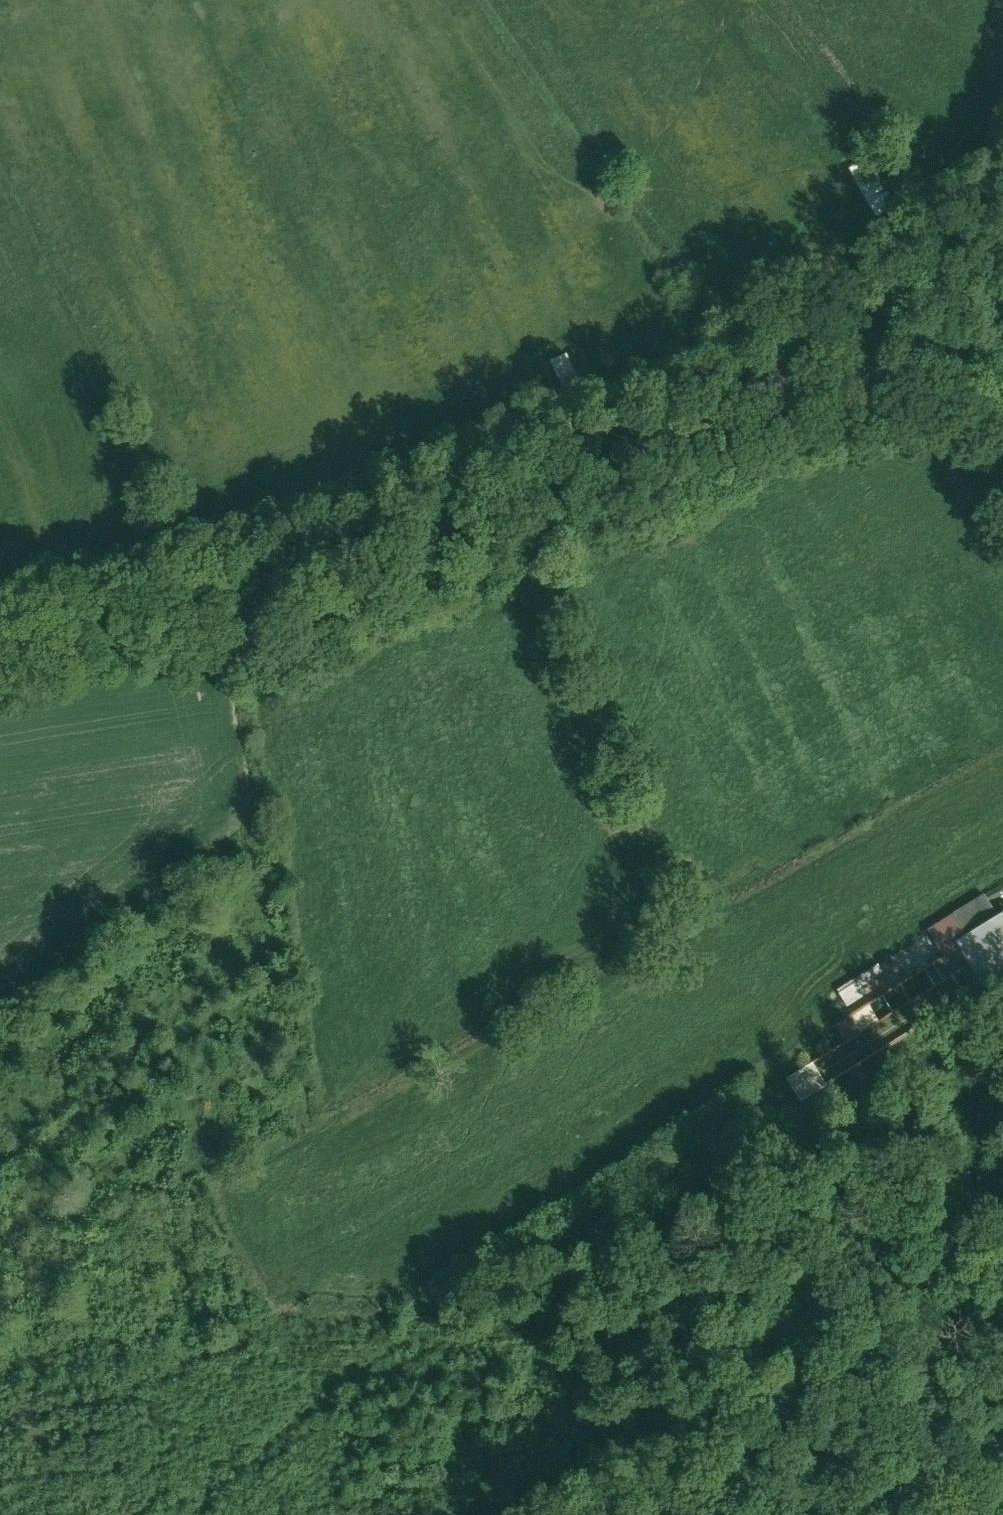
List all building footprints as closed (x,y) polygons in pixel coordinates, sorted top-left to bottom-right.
[(855,166),(879,214),(898,205),(874,157),(855,166)] [(573,351),(556,359),(571,392),(588,384),(573,351)] [(1002,962),(1002,887),(991,894),(979,875),(940,900),(955,923),(837,999),(851,1020),(708,1111),(726,1139),(1002,962)]
